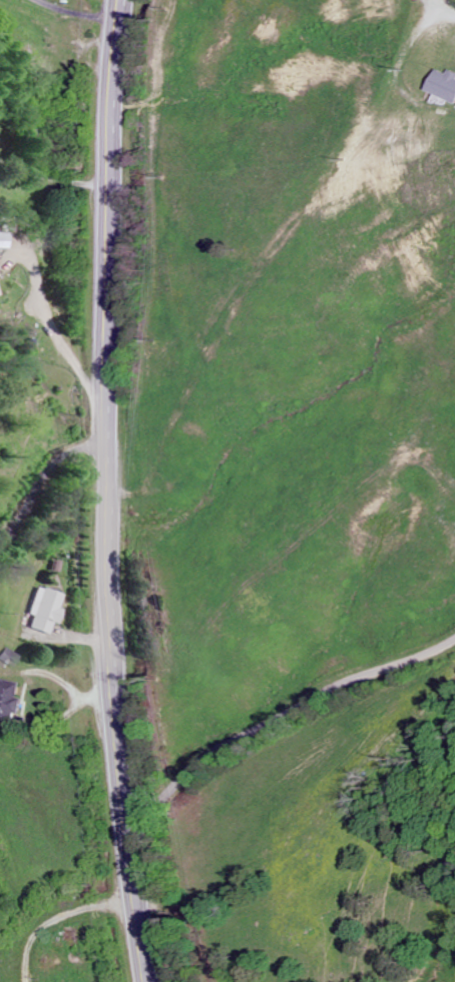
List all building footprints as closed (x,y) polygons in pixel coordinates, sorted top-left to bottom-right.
[(9,233),(0,233),(0,248),(8,248),(9,233)] [(26,614),(31,616),(27,627),(45,634),(50,622),(54,624),(59,609),(56,607),(61,595),(37,586),(26,614)] [(3,677),(0,687),(0,712),(18,717),(23,698),(18,696),(22,683),(3,677)]
